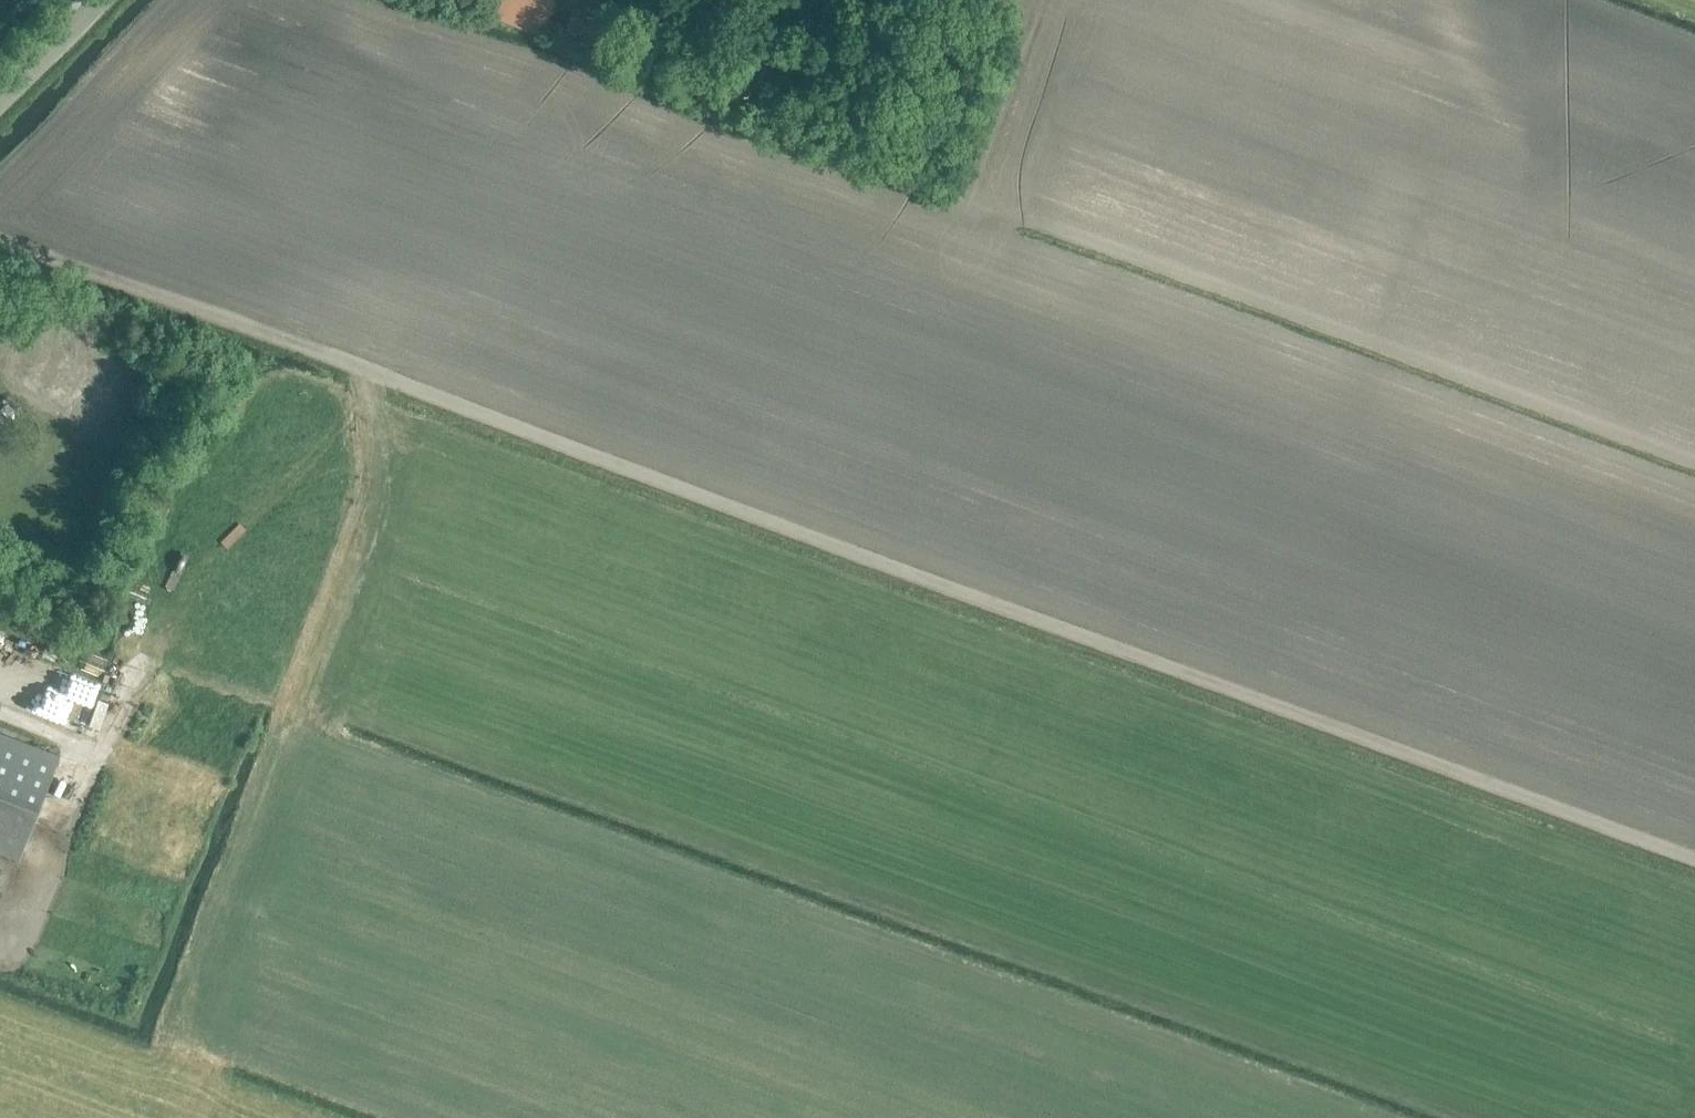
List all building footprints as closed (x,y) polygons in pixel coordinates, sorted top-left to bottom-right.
[(538,0),(505,0),(501,11),(530,22),(538,0)] [(597,23),(570,13),(563,33),(590,43),(597,23)] [(100,701),(109,676),(56,657),(47,682),(100,701)] [(60,756),(0,733),(0,853),(20,860),(60,756)]
